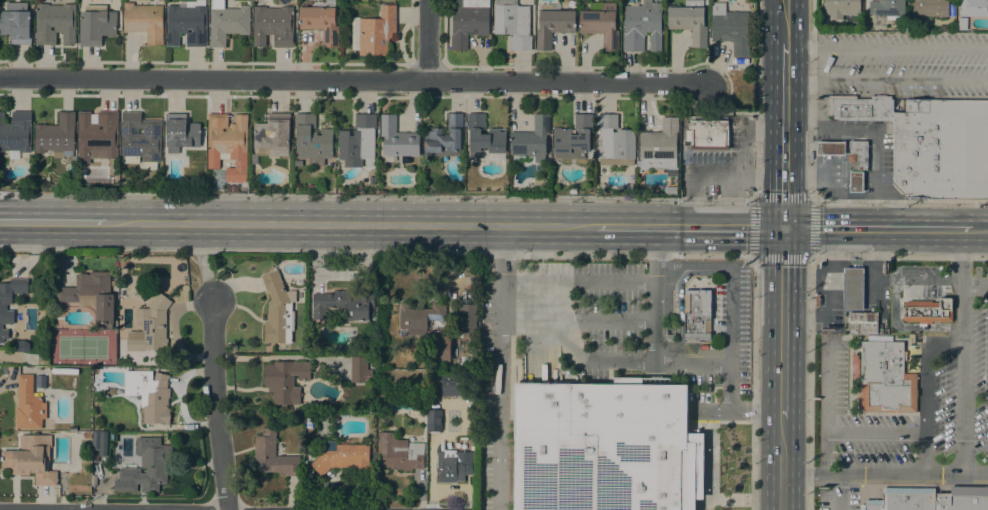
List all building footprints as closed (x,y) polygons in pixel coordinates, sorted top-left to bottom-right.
[(196,1),(196,0),(205,0),(205,6),(207,6),(206,47),(186,46),(186,34),(179,34),(179,46),(166,46),(167,5),(178,5),(178,1),(196,1)] [(452,35),(452,0),(489,0),(489,35),(478,35),(478,34),(467,34),(467,50),(451,50),(451,35),(452,35)] [(495,5),(495,0),(516,0),(516,5),(518,5),(518,6),(529,6),(529,36),(531,36),(531,50),(510,50),(510,37),(512,37),(512,34),(494,34),(494,5),(495,5)] [(685,5),(685,0),(702,0),(702,6),(704,6),(703,26),(706,26),(706,43),(707,43),(707,47),(691,47),(691,29),(667,29),(668,6),(669,6),(669,5),(676,5),(685,5)] [(824,3),(824,0),(860,0),(860,15),(859,15),(859,19),(829,19),(829,15),(824,15),(824,7),(823,7),(823,3),(824,3)] [(879,1),(879,0),(904,0),(904,15),(902,15),(902,20),(886,20),(886,15),(869,15),(869,1),(879,1)] [(912,16),(912,0),(948,0),(948,16),(912,16)] [(960,16),(960,0),(987,0),(987,17),(960,16)] [(10,35),(0,34),(0,10),(6,11),(6,2),(27,3),(27,11),(30,11),(29,31),(31,31),(30,44),(11,44),(11,38),(10,38),(10,35)] [(133,5),(162,5),(162,28),(163,28),(163,39),(163,45),(146,45),(146,31),(133,31),(133,32),(123,32),(123,2),(133,2),(133,5)] [(589,11),(589,2),(602,3),(602,11),(615,11),(615,30),(618,30),(618,52),(602,51),(602,33),(579,33),(579,11),(589,11)] [(711,2),(725,2),(725,12),(748,12),(748,42),(749,42),(749,56),(733,56),(733,41),(711,41),(711,2)] [(48,4),(62,4),(75,4),(75,39),(76,39),(76,42),(75,42),(75,44),(62,44),(62,32),(56,32),(56,45),(35,44),(35,3),(48,3),(48,4)] [(335,26),(338,26),(338,43),(339,43),(338,48),(322,47),(322,29),(299,29),(299,5),(300,5),(300,4),(307,4),(307,5),(335,6),(335,26)] [(106,5),(106,10),(107,10),(107,11),(116,11),(116,35),(102,35),(102,40),(101,40),(101,46),(79,46),(79,29),(80,29),(80,11),(84,11),(84,5),(106,5)] [(224,7),(224,8),(240,8),(240,5),(250,5),(249,35),(239,35),(239,33),(226,33),(226,47),(209,47),(210,7),(224,7)] [(352,17),(359,17),(359,18),(380,18),(380,5),(396,5),(396,32),(395,32),(395,38),(389,38),(389,40),(388,40),(388,55),(359,55),(359,49),(351,49),(352,17)] [(541,10),(541,5),(559,5),(559,10),(575,10),(575,32),(551,32),(551,51),(535,51),(535,47),(536,47),(536,30),(539,30),(539,10),(541,10)] [(661,6),(661,51),(649,51),(649,31),(645,31),(645,35),(644,35),(644,51),(623,51),(623,35),(624,35),(624,16),(623,16),(623,10),(625,10),(625,5),(661,6)] [(293,34),(292,34),(292,47),(273,47),(273,35),(266,35),(266,47),(253,47),(254,6),(266,6),(266,8),(281,8),(281,6),(293,6),(293,34)] [(967,18),(966,30),(958,29),(958,17),(967,18)] [(831,120),(831,115),(828,115),(828,97),(856,97),(856,99),(871,99),(871,97),(891,97),(891,99),(893,99),(893,112),(893,121),(831,120)] [(905,99),(987,100),(987,199),(907,198),(907,194),(903,194),(892,183),(893,121),(893,112),(905,112),(905,99)] [(4,152),(0,152),(0,111),(4,111),(4,123),(12,124),(12,111),(31,111),(31,124),(31,147),(31,152),(19,152),(19,159),(9,159),(9,150),(4,150),(4,152)] [(63,158),(53,157),(53,150),(44,150),(44,153),(34,153),(34,147),(35,147),(35,131),(34,131),(34,124),(45,124),(45,125),(59,125),(59,111),(75,111),(75,128),(74,128),(74,150),(73,150),(73,155),(63,155),(63,156),(63,158)] [(90,164),(78,164),(78,112),(90,112),(90,115),(98,115),(98,112),(117,112),(118,158),(90,158),(90,164)] [(144,170),(144,162),(142,162),(142,156),(139,156),(139,163),(122,163),(122,156),(121,156),(122,112),(141,112),(141,120),(161,120),(161,162),(157,162),(157,170),(144,170)] [(247,182),(225,182),(226,168),(235,168),(235,159),(219,159),(219,169),(207,169),(208,113),(228,114),(228,127),(229,127),(229,123),(235,123),(235,114),(248,114),(247,182)] [(253,148),(253,123),(264,123),(264,114),(268,114),(268,113),(290,113),(290,127),(289,127),(289,149),(288,149),(288,156),(268,155),(268,148),(255,148),(253,148)] [(424,131),(430,131),(430,128),(441,128),(441,135),(449,135),(449,132),(447,132),(447,113),(462,113),(462,129),(460,129),(460,150),(445,150),(445,149),(441,149),(441,152),(423,152),(424,131)] [(488,153),(488,148),(484,148),(484,151),(480,151),(480,159),(469,159),(470,129),(467,129),(467,113),(485,113),(484,134),(488,134),(488,128),(506,128),(506,153),(505,153),(488,153)] [(186,114),(186,123),(200,123),(200,147),(179,147),(179,153),(167,153),(167,146),(166,146),(166,127),(165,127),(166,114),(186,114)] [(309,165),(309,158),(296,158),(296,128),(295,128),(295,114),(316,114),(316,129),(321,129),(332,129),(332,158),(324,158),(324,165),(309,165)] [(338,130),(347,130),(347,127),(355,127),(355,114),(376,114),(376,128),(374,128),(374,158),(338,158),(338,130)] [(396,132),(419,133),(419,156),(418,156),(411,156),(411,155),(383,154),(383,135),(380,135),(381,114),(396,114),(396,132)] [(510,155),(510,131),(533,132),(534,114),(550,114),(550,118),(549,118),(549,137),(546,137),(545,163),(534,162),(534,156),(517,156),(510,155)] [(553,128),(575,128),(575,114),(592,114),(592,130),(590,130),(589,152),(584,152),(584,159),(553,158),(553,153),(553,128)] [(617,114),(617,129),(616,129),(635,130),(634,158),(633,158),(633,165),(599,165),(599,129),(597,129),(597,114),(617,114)] [(640,167),(640,161),(640,132),(651,132),(651,133),(661,133),(661,117),(678,117),(678,132),(676,132),(676,161),(675,161),(675,167),(640,167)] [(728,121),(728,150),(690,150),(690,145),(690,141),(685,141),(686,130),(691,130),(691,128),(689,128),(689,126),(691,126),(691,120),(728,121)] [(867,141),(867,170),(861,170),(858,170),(849,170),(849,161),(848,161),(848,155),(849,155),(849,141),(867,141)] [(845,142),(845,155),(816,155),(816,142),(845,142)] [(863,172),(863,192),(849,192),(849,171),(863,172)] [(581,182),(582,188),(576,190),(574,184),(581,182)] [(238,185),(238,193),(226,192),(226,185),(238,185)] [(863,268),(863,310),(843,310),(843,268),(863,268)] [(277,269),(285,292),(289,290),(296,290),(295,302),(291,302),(291,311),(294,311),(293,331),(291,331),(291,343),(268,342),(268,343),(263,343),(264,321),(266,321),(266,314),(268,314),(268,302),(272,302),(268,293),(267,294),(261,276),(277,269)] [(57,302),(57,287),(75,287),(75,274),(77,274),(77,273),(86,273),(86,274),(90,274),(90,271),(109,272),(109,294),(113,294),(113,323),(112,323),(112,328),(98,328),(98,323),(95,323),(96,295),(78,295),(78,302),(67,302),(57,302)] [(3,342),(0,342),(0,282),(10,283),(10,278),(27,278),(27,294),(11,293),(11,304),(6,304),(6,310),(13,310),(13,324),(2,324),(2,329),(8,329),(8,339),(3,339),(3,342)] [(684,321),(683,321),(684,287),(707,287),(707,290),(710,290),(710,340),(698,340),(698,343),(695,343),(695,340),(684,340),(684,321)] [(334,293),(334,290),(347,290),(347,292),(359,292),(359,289),(372,289),(372,290),(374,290),(373,308),(372,308),(372,316),(368,316),(368,322),(364,322),(364,320),(360,320),(360,322),(355,322),(355,320),(346,320),(346,314),(344,314),(344,308),(325,308),(325,319),(312,319),(313,293),(334,293)] [(165,338),(167,338),(167,350),(144,350),(144,351),(126,351),(126,338),(127,338),(127,331),(141,331),(141,318),(148,318),(148,308),(152,303),(151,302),(159,292),(171,302),(165,310),(165,338)] [(931,301),(931,303),(938,303),(938,298),(951,298),(951,321),(931,321),(931,324),(926,324),(926,326),(918,326),(918,321),(904,321),(904,320),(902,320),(902,316),(905,316),(905,302),(908,302),(908,301),(931,301)] [(409,302),(409,308),(431,308),(431,303),(446,303),(445,320),(433,320),(433,319),(426,319),(426,335),(408,335),(408,328),(399,328),(399,302),(409,302)] [(476,304),(476,333),(460,333),(461,304),(476,304)] [(876,312),(876,334),(849,334),(849,312),(876,312)] [(450,360),(430,360),(430,335),(450,336),(450,360)] [(903,342),(903,373),(916,373),(916,413),(861,412),(862,383),(860,383),(861,341),(903,342)] [(350,355),(367,355),(367,369),(372,370),(372,380),(367,380),(367,382),(350,382),(350,355)] [(309,361),(309,380),(298,380),(298,375),(293,375),(293,387),(300,387),(300,404),(272,404),(272,392),(268,392),(268,388),(264,388),(264,364),(273,364),(273,361),(309,361)] [(152,371),(152,381),(153,381),(155,371),(170,375),(166,388),(169,388),(169,398),(168,398),(168,408),(169,408),(169,424),(163,424),(163,423),(143,423),(143,407),(140,407),(141,395),(124,395),(124,371),(152,371)] [(471,373),(471,397),(437,397),(437,373),(471,373)] [(32,396),(39,396),(39,399),(42,399),(42,402),(46,402),(46,419),(41,419),(41,428),(15,428),(15,407),(18,407),(18,374),(32,374),(32,396)] [(695,499),(695,509),(513,509),(514,383),(613,384),(613,378),(669,378),(669,384),(687,385),(687,433),(703,433),(703,499),(695,499)] [(441,424),(426,423),(426,410),(441,410),(441,424)] [(275,456),(299,456),(299,475),(285,475),(285,473),(277,473),(277,472),(256,472),(256,463),(254,463),(254,435),(262,435),(262,430),(261,430),(261,428),(275,428),(275,429),(276,429),(276,435),(275,435),(275,456)] [(99,431),(107,431),(107,455),(99,455),(99,431)] [(395,432),(395,439),(407,440),(407,442),(423,443),(423,468),(412,468),(412,470),(402,470),(402,469),(390,469),(390,467),(377,467),(377,449),(377,432),(395,432)] [(49,447),(49,461),(47,461),(47,471),(57,471),(57,485),(35,485),(35,473),(29,473),(29,475),(10,475),(10,467),(1,467),(1,450),(20,450),(20,435),(51,435),(51,447),(49,447)] [(160,437),(160,445),(168,445),(168,467),(167,467),(167,484),(136,484),(136,491),(114,491),(114,480),(118,480),(118,468),(140,468),(140,473),(146,473),(146,468),(141,468),(141,456),(137,456),(137,453),(136,451),(136,437),(160,437)] [(464,481),(456,481),(456,483),(427,482),(427,466),(436,466),(437,451),(443,451),(443,439),(456,440),(456,450),(464,450),(464,481)] [(369,445),(369,472),(352,472),(352,467),(330,467),(321,476),(310,465),(321,454),(320,450),(325,450),(324,441),(336,440),(336,444),(369,445)] [(313,481),(305,482),(304,469),(313,469),(313,481)] [(950,486),(987,486),(987,509),(859,509),(859,505),(864,505),(864,500),(883,500),(883,488),(934,488),(934,493),(950,493),(950,486)]
